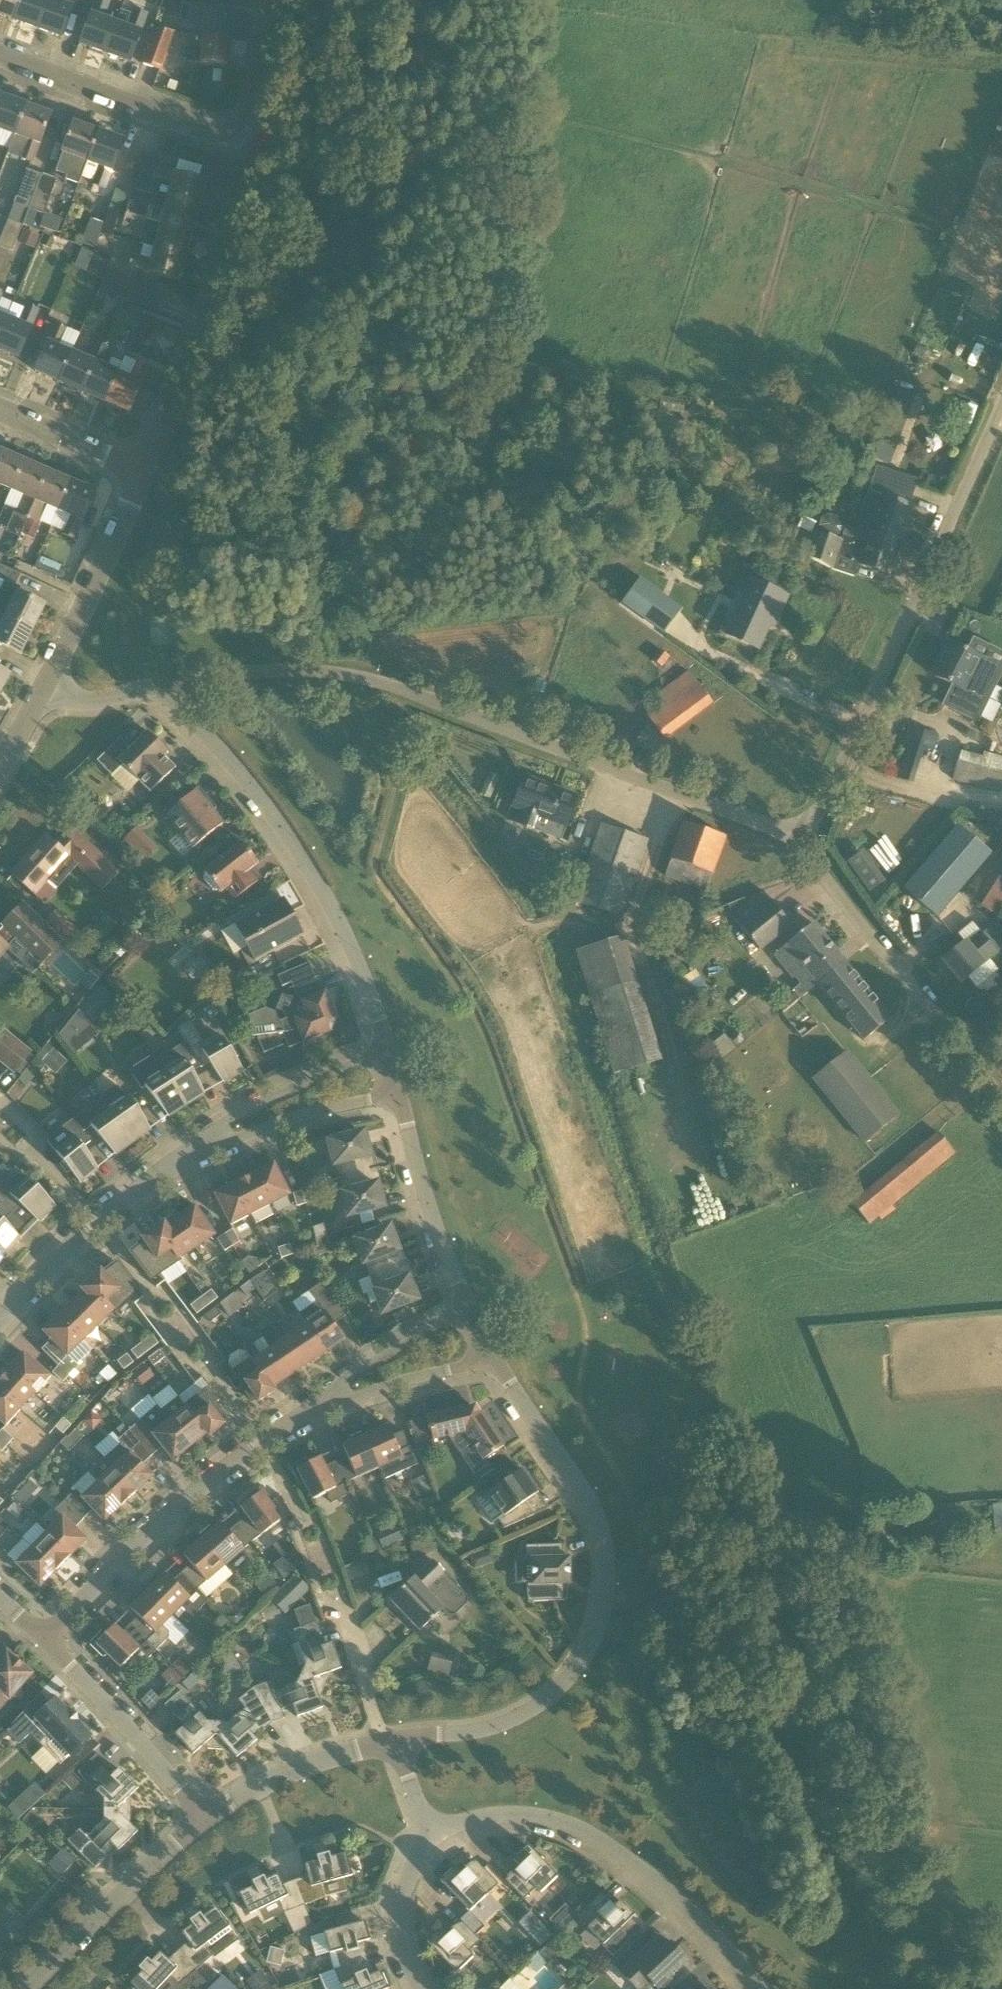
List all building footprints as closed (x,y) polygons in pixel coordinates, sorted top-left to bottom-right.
[(14,20),(21,0),(0,0),(0,15),(14,20)] [(38,29),(48,0),(21,0),(14,20),(38,29)] [(52,0),(48,0),(38,29),(62,37),(73,7),(75,0),(61,0),(60,3),(52,0)] [(80,44),(105,53),(116,24),(103,19),(110,0),(97,0),(80,44)] [(166,12),(181,13),(182,0),(167,0),(166,12)] [(234,12),(191,7),(189,20),(206,22),(204,36),(230,39),(234,12)] [(116,24),(105,53),(131,62),(141,32),(148,14),(136,10),(129,28),(116,24)] [(155,29),(149,45),(142,64),(161,71),(175,33),(155,29)] [(202,50),(186,48),(185,61),(227,66),(230,39),(204,36),(202,50)] [(15,135),(26,106),(1,97),(0,99),(0,130),(15,135)] [(15,135),(9,153),(33,162),(39,144),(40,144),(51,115),(26,106),(15,135)] [(98,132),(73,123),(63,153),(56,171),(68,175),(66,179),(80,184),(88,161),(98,132)] [(114,171),(124,141),(98,132),(88,161),(101,166),(94,185),(106,189),(114,171)] [(176,174),(156,169),(158,161),(140,156),(136,170),(134,188),(152,194),(169,198),(168,199),(199,207),(206,182),(176,174)] [(26,170),(14,203),(29,209),(42,175),(26,170)] [(57,181),(42,175),(29,209),(45,214),(57,181)] [(109,210),(119,212),(120,211),(121,212),(126,194),(115,190),(108,209),(109,209),(109,210)] [(146,220),(161,224),(162,224),(192,232),(199,207),(168,199),(165,210),(150,206),(150,207),(129,202),(125,214),(146,219),(146,220)] [(119,212),(109,210),(100,233),(112,236),(119,212)] [(146,219),(125,214),(122,226),(143,232),(146,220),(146,219)] [(102,223),(90,219),(82,244),(94,248),(102,223)] [(0,239),(0,246),(12,251),(22,226),(11,221),(8,220),(0,239)] [(161,224),(155,248),(186,256),(190,241),(192,232),(162,224),(161,224)] [(24,230),(18,243),(34,249),(39,236),(24,230)] [(46,236),(42,245),(51,249),(55,240),(46,236)] [(179,281),(186,256),(155,248),(151,261),(131,255),(128,267),(148,272),(148,273),(179,281)] [(101,278),(108,262),(92,254),(85,271),(101,278)] [(134,303),(140,288),(105,275),(99,290),(134,303)] [(0,335),(0,350),(15,356),(19,358),(39,310),(35,308),(27,305),(24,313),(20,322),(8,317),(0,335)] [(142,318),(135,335),(149,341),(156,324),(142,318)] [(68,329),(56,324),(35,371),(59,381),(71,352),(60,347),(68,329)] [(71,352),(59,381),(82,392),(103,344),(91,339),(83,358),(71,352)] [(103,344),(82,392),(105,402),(117,372),(122,363),(111,358),(114,349),(108,347),(103,344)] [(917,344),(912,353),(922,358),(926,348),(917,344)] [(117,372),(105,402),(130,412),(150,365),(138,360),(130,378),(117,372)] [(903,419),(890,414),(873,459),(886,464),(903,419)] [(836,428),(830,444),(844,449),(849,433),(836,428)] [(0,452),(0,485),(12,490),(24,461),(1,451),(0,452)] [(48,471),(24,461),(12,490),(23,495),(15,513),(27,519),(48,471)] [(589,468),(587,482),(599,484),(602,470),(589,468)] [(874,469),(867,491),(875,494),(884,496),(872,535),(901,536),(918,484),(887,474),(874,469)] [(48,471),(27,519),(38,524),(39,521),(46,505),(59,511),(72,482),(48,471)] [(71,516),(63,534),(75,539),(95,492),(72,482),(59,511),(71,516)] [(812,533),(803,559),(832,569),(855,576),(859,563),(863,564),(889,573),(901,536),(872,535),(863,532),(846,526),(846,524),(844,519),(829,514),(821,518),(816,530),(813,530),(812,533)] [(27,519),(21,533),(32,538),(38,524),(27,519)] [(39,556),(34,566),(41,569),(40,572),(56,578),(60,567),(61,566),(39,556)] [(34,629),(46,605),(15,591),(15,590),(18,586),(16,585),(21,573),(19,573),(0,564),(0,613),(34,629)] [(640,580),(623,604),(663,633),(680,608),(640,580)] [(787,597),(752,580),(727,634),(758,649),(774,616),(778,618),(787,597)] [(21,655),(34,629),(0,613),(0,644),(21,655)] [(934,676),(953,686),(956,687),(946,707),(969,718),(980,723),(996,689),(1001,678),(1001,674),(993,670),(977,662),(979,658),(950,644),(934,676)] [(661,648),(652,659),(661,666),(669,655),(661,648)] [(11,675),(0,669),(0,695),(11,675)] [(664,738),(680,726),(712,703),(698,684),(693,687),(685,676),(672,686),(670,683),(654,695),(664,708),(650,719),(664,738)] [(907,725),(903,741),(932,750),(937,734),(907,725)] [(121,738),(97,761),(112,776),(123,766),(138,782),(149,794),(173,771),(173,764),(156,747),(159,743),(147,731),(129,748),(121,739),(121,738)] [(1001,784),(1001,757),(984,753),(983,758),(961,752),(954,779),(1000,791),(1001,784)] [(513,807),(508,820),(519,824),(534,829),(536,830),(540,819),(565,828),(566,826),(577,797),(524,777),(513,807)] [(165,816),(193,849),(223,824),(205,803),(209,799),(199,787),(165,816)] [(102,826),(115,815),(105,804),(92,815),(102,826)] [(684,822),(665,876),(707,890),(726,837),(684,822)] [(516,843),(521,831),(503,824),(501,830),(507,839),(516,843)] [(602,824),(575,902),(622,917),(648,840),(602,824)] [(57,891),(46,881),(69,856),(103,889),(119,873),(72,828),(56,844),(47,835),(12,874),(46,904),(57,891)] [(942,915),(967,887),(996,856),(966,829),(912,888),(922,897),(942,915)] [(145,836),(134,847),(144,857),(155,846),(145,836)] [(241,841),(203,871),(204,876),(203,879),(212,891),(216,892),(218,890),(220,893),(227,888),(235,899),(257,882),(249,871),(258,863),(241,841)] [(869,893),(880,885),(858,854),(847,861),(869,893)] [(1001,912),(1001,856),(973,899),(999,916),(1001,912)] [(732,915),(760,950),(790,924),(761,890),(747,902),(744,898),(728,905),(731,916),(732,915)] [(255,961),(302,935),(283,900),(236,925),(247,946),(255,961)] [(7,947),(16,936),(41,961),(61,941),(44,924),(23,904),(3,924),(5,926),(0,931),(0,954),(7,947)] [(44,924),(61,941),(72,952),(84,940),(56,912),(44,924)] [(966,942),(943,961),(961,983),(983,964),(997,952),(989,943),(973,924),(972,922),(959,934),(960,935),(966,942)] [(796,976),(806,988),(810,992),(819,985),(845,963),(836,952),(814,925),(814,923),(787,945),(806,968),(796,976)] [(624,936),(576,951),(614,1075),(662,1061),(624,936)] [(221,965),(227,974),(240,967),(234,957),(221,965)] [(891,1020),(845,963),(819,985),(865,1041),(891,1020)] [(288,972),(278,976),(282,986),(292,982),(288,972)] [(249,1016),(264,1053),(283,1045),(281,1039),(285,1038),(289,1048),(330,1031),(329,1027),(332,1019),(336,1018),(318,976),(292,987),(299,1004),(296,1005),(293,1012),(294,1015),(280,1021),(276,1013),(266,1009),(249,1016)] [(204,984),(198,990),(202,995),(209,989),(204,984)] [(116,1001),(102,985),(79,1007),(92,1022),(116,1001)] [(56,1031),(74,1053),(99,1033),(81,1010),(56,1031)] [(189,1018),(177,1029),(182,1038),(196,1030),(189,1018)] [(5,1032),(0,1038),(0,1060),(21,1077),(23,1074),(32,1063),(35,1059),(29,1054),(30,1052),(5,1032)] [(736,1032),(731,1037),(733,1042),(739,1045),(743,1041),(742,1034),(736,1032)] [(202,1042),(189,1050),(200,1067),(200,1068),(209,1063),(221,1079),(223,1082),(231,1078),(243,1072),(238,1063),(235,1058),(239,1056),(232,1046),(229,1047),(224,1038),(221,1040),(217,1033),(202,1042)] [(200,1067),(184,1041),(155,1059),(185,1106),(203,1094),(191,1072),(200,1067)] [(35,1057),(56,1075),(68,1061),(47,1043),(35,1057)] [(898,1115),(847,1053),(814,1080),(865,1142),(898,1115)] [(140,1068),(132,1073),(141,1088),(144,1086),(168,1116),(179,1109),(185,1106),(155,1059),(153,1055),(138,1065),(140,1068)] [(32,1063),(23,1074),(29,1080),(38,1070),(32,1063)] [(102,1098),(100,1099),(132,1143),(149,1130),(129,1098),(127,1099),(118,1086),(113,1086),(100,1096),(102,1098)] [(132,1143),(100,1099),(88,1107),(73,1119),(83,1132),(90,1126),(115,1154),(132,1143)] [(90,1142),(83,1132),(73,1119),(49,1138),(47,1143),(62,1161),(59,1163),(67,1174),(70,1171),(80,1183),(97,1169),(83,1148),(90,1142)] [(377,1168),(376,1168),(373,1159),(368,1150),(366,1151),(362,1135),(363,1135),(363,1133),(329,1142),(339,1179),(378,1169),(377,1168)] [(868,1224),(955,1152),(939,1133),(853,1205),(868,1224)] [(260,1167),(252,1171),(270,1205),(289,1195),(274,1164),(262,1170),(260,1167)] [(39,1221),(55,1207),(45,1195),(48,1192),(38,1183),(36,1186),(29,1178),(22,1172),(20,1174),(15,1168),(0,1183),(0,1202),(12,1214),(21,1205),(39,1221)] [(378,1169),(339,1179),(348,1215),(359,1212),(371,1209),(382,1207),(382,1205),(380,1205),(376,1190),(378,1190),(378,1180),(377,1170),(378,1169)] [(310,1170),(297,1173),(301,1185),(313,1182),(310,1170)] [(252,1171),(233,1181),(250,1215),(270,1205),(252,1171)] [(215,1194),(231,1226),(250,1215),(233,1181),(225,1185),(226,1188),(215,1194)] [(297,1207),(305,1204),(302,1192),(293,1194),(297,1207)] [(0,1202),(0,1250),(6,1255),(20,1240),(3,1222),(12,1214),(0,1202)] [(187,1212),(176,1220),(195,1248),(214,1235),(193,1204),(184,1209),(187,1212)] [(371,1209),(359,1212),(362,1224),(374,1221),(371,1209)] [(195,1248),(176,1220),(166,1226),(164,1223),(159,1227),(181,1259),(195,1248)] [(323,1224),(312,1228),(316,1239),(327,1236),(323,1224)] [(165,1270),(181,1259),(159,1227),(143,1237),(145,1241),(130,1252),(151,1280),(165,1270)] [(225,1234),(232,1246),(240,1242),(232,1229),(225,1234)] [(367,1236),(356,1240),(357,1241),(370,1276),(407,1262),(406,1262),(401,1253),(395,1245),(393,1246),(388,1231),(389,1230),(389,1229),(367,1236)] [(224,1251),(232,1246),(225,1234),(217,1239),(224,1251)] [(318,1247),(314,1248),(316,1256),(328,1252),(332,1251),(331,1247),(327,1236),(316,1239),(318,1247)] [(279,1249),(282,1258),(293,1254),(290,1245),(279,1249)] [(100,1270),(98,1272),(84,1286),(111,1315),(115,1311),(125,1301),(137,1289),(117,1262),(103,1273),(100,1270)] [(408,1284),(410,1283),(409,1273),(406,1263),(407,1263),(407,1262),(370,1276),(379,1301),(383,1312),(416,1300),(415,1298),(413,1299),(408,1284)] [(257,1289),(264,1300),(277,1292),(264,1271),(251,1280),(257,1289)] [(246,1296),(257,1289),(251,1280),(240,1287),(246,1296)] [(319,1307),(335,1296),(327,1280),(309,1291),(316,1302),(319,1307)] [(83,1292),(72,1303),(96,1329),(111,1315),(84,1286),(81,1289),(83,1292)] [(211,1290),(203,1296),(209,1305),(217,1298),(211,1290)] [(203,1296),(190,1306),(197,1314),(197,1313),(209,1305),(203,1296)] [(229,1321),(244,1311),(234,1296),(219,1306),(229,1321)] [(306,1325),(325,1353),(343,1340),(324,1313),(323,1313),(319,1307),(316,1302),(298,1314),(306,1325)] [(63,1307),(55,1314),(81,1343),(96,1329),(72,1303),(66,1309),(63,1307)] [(210,1323),(221,1314),(216,1307),(205,1316),(210,1323)] [(44,1348),(42,1350),(58,1366),(69,1375),(74,1369),(90,1352),(81,1343),(55,1314),(50,1319),(52,1322),(43,1331),(52,1340),(44,1348)] [(307,1365),(325,1353),(306,1325),(288,1337),(307,1365)] [(363,1328),(358,1331),(362,1342),(374,1337),(372,1331),(363,1328)] [(142,1342),(149,1351),(158,1343),(152,1335),(142,1342)] [(270,1349),(289,1377),(307,1365),(288,1337),(270,1349)] [(145,1353),(149,1351),(142,1342),(131,1351),(137,1359),(145,1353)] [(252,1342),(244,1347),(252,1360),(261,1374),(271,1389),(289,1377),(279,1363),(270,1349),(261,1355),(252,1342)] [(153,1366),(164,1358),(159,1350),(148,1359),(153,1366)] [(6,1367),(35,1393),(49,1376),(24,1354),(15,1363),(12,1361),(6,1367)] [(123,1370),(133,1362),(127,1354),(117,1361),(123,1370)] [(229,1375),(227,1377),(236,1390),(241,1387),(251,1402),(256,1399),(258,1402),(261,1400),(268,1395),(273,1392),(271,1389),(261,1374),(252,1360),(251,1360),(235,1371),(229,1375)] [(132,1373),(142,1386),(153,1377),(144,1364),(132,1373)] [(58,1367),(52,1372),(63,1382),(68,1376),(69,1375),(58,1366),(58,1367)] [(117,1375),(109,1366),(100,1373),(109,1382),(117,1375)] [(0,1374),(0,1392),(20,1410),(35,1393),(6,1367),(0,1374)] [(74,1369),(69,1375),(73,1378),(74,1379),(79,1373),(74,1369)] [(202,1379),(178,1397),(185,1407),(186,1406),(207,1433),(209,1437),(224,1425),(221,1422),(225,1419),(214,1405),(219,1401),(209,1388),(202,1379)] [(122,1380),(119,1384),(121,1389),(126,1390),(130,1386),(127,1381),(122,1380)] [(0,1392),(0,1422),(5,1427),(20,1410),(0,1392)] [(207,1433),(185,1407),(177,1397),(162,1410),(190,1447),(207,1433)] [(458,1409),(427,1417),(433,1440),(449,1436),(462,1456),(475,1447),(492,1473),(506,1465),(497,1451),(503,1447),(490,1427),(480,1412),(476,1405),(468,1407),(458,1409)] [(129,1430),(152,1456),(162,1447),(173,1460),(190,1447),(162,1410),(160,1410),(156,1406),(129,1430)] [(63,1434),(71,1425),(62,1418),(55,1427),(63,1434)] [(129,1430),(123,1423),(116,1429),(122,1436),(129,1430)] [(418,1465),(412,1453),(403,1431),(392,1436),(388,1426),(379,1430),(378,1425),(363,1432),(379,1468),(384,1479),(418,1465)] [(0,1433),(0,1440),(7,1446),(14,1439),(3,1429),(0,1433)] [(105,1458),(136,1492),(152,1477),(141,1465),(152,1456),(129,1430),(122,1436),(117,1440),(121,1444),(105,1458)] [(347,1456),(336,1461),(346,1482),(379,1468),(363,1432),(349,1438),(351,1443),(342,1446),(347,1456)] [(69,1451),(75,1444),(67,1437),(60,1444),(69,1451)] [(136,1492),(105,1458),(89,1473),(97,1483),(98,1482),(121,1507),(136,1492)] [(350,1493),(346,1482),(336,1461),(324,1467),(319,1458),(310,1462),(308,1458),(291,1467),(300,1485),(304,1482),(313,1500),(326,1493),(332,1503),(350,1493)] [(521,1469),(488,1493),(476,1501),(492,1523),(498,1519),(504,1528),(534,1515),(525,1502),(538,1493),(521,1469)] [(87,1473),(71,1488),(74,1492),(65,1500),(84,1519),(93,1510),(105,1522),(121,1507),(98,1482),(97,1483),(89,1473),(87,1473)] [(417,1497),(431,1491),(424,1476),(411,1482),(417,1497)] [(31,1480),(23,1488),(31,1496),(38,1488),(31,1480)] [(252,1542),(282,1520),(270,1504),(274,1501),(262,1485),(246,1497),(249,1501),(241,1507),(247,1516),(237,1524),(252,1542)] [(62,1517),(47,1532),(71,1556),(86,1540),(74,1529),(84,1519),(65,1500),(54,1511),(62,1517)] [(14,1503),(7,1511),(17,1520),(24,1512),(14,1503)] [(992,1510),(993,1531),(1001,1530),(1001,1509),(992,1510)] [(0,1518),(0,1537),(10,1526),(0,1518)] [(225,1566),(252,1542),(237,1524),(228,1532),(221,1524),(214,1529),(211,1526),(199,1536),(225,1566)] [(391,1525),(377,1532),(383,1546),(398,1540),(391,1525)] [(55,1571),(71,1556),(47,1532),(32,1548),(55,1571)] [(181,1572),(198,1589),(225,1566),(199,1536),(187,1546),(190,1550),(184,1556),(190,1564),(181,1572)] [(430,1537),(410,1546),(417,1560),(436,1552),(430,1537)] [(562,1544),(526,1546),(526,1560),(531,1559),(532,1583),(527,1584),(528,1602),(564,1601),(563,1584),(570,1584),(570,1578),(571,1571),(569,1564),(569,1557),(562,1558),(562,1544)] [(32,1548),(16,1564),(40,1587),(55,1571),(32,1548)] [(286,1578),(303,1561),(291,1549),(274,1565),(286,1578)] [(478,1553),(469,1556),(473,1569),(478,1567),(481,1561),(478,1553)] [(419,1631),(442,1610),(447,1615),(455,1615),(466,1604),(467,1597),(433,1560),(390,1601),(419,1631)] [(155,1577),(144,1588),(172,1615),(176,1611),(184,1604),(189,1598),(200,1609),(208,1601),(206,1598),(198,1589),(181,1572),(177,1576),(172,1581),(171,1580),(165,1574),(163,1576),(158,1580),(155,1577)] [(270,1598),(283,1610),(306,1586),(294,1574),(270,1598)] [(268,1575),(255,1586),(263,1595),(276,1584),(268,1575)] [(162,1626),(172,1615),(144,1588),(133,1599),(136,1603),(130,1609),(138,1616),(130,1624),(156,1650),(169,1638),(169,1632),(162,1626)] [(310,1605),(294,1610),(299,1623),(303,1622),(304,1626),(294,1630),(306,1664),(301,1674),(326,1686),(329,1679),(327,1674),(341,1669),(332,1643),(321,1647),(316,1636),(321,1634),(317,1622),(310,1605)] [(236,1626),(244,1618),(240,1612),(233,1612),(227,1618),(236,1626)] [(156,1650),(130,1624),(121,1633),(114,1626),(106,1633),(103,1630),(89,1644),(103,1658),(107,1654),(121,1668),(131,1657),(141,1666),(156,1650)] [(5,1651),(0,1657),(0,1692),(9,1700),(12,1697),(22,1697),(21,1687),(32,1676),(33,1674),(5,1651)] [(194,1668),(183,1655),(173,1664),(185,1676),(194,1668)] [(430,1657),(427,1672),(449,1676),(452,1660),(430,1657)] [(173,1688),(182,1678),(171,1667),(161,1676),(173,1688)] [(205,1676),(198,1669),(189,1676),(196,1684),(205,1676)] [(326,1686),(301,1674),(297,1683),(275,1691),(271,1681),(253,1688),(273,1722),(284,1718),(281,1710),(293,1706),(297,1717),(323,1708),(318,1694),(323,1692),(326,1686)] [(218,1722),(216,1750),(223,1750),(227,1747),(236,1758),(257,1740),(253,1736),(262,1728),(264,1730),(273,1722),(253,1688),(238,1700),(245,1708),(228,1723),(218,1722)] [(208,1749),(216,1750),(218,1722),(207,1722),(191,1703),(181,1691),(165,1705),(175,1717),(176,1716),(184,1726),(175,1734),(193,1755),(204,1745),(208,1749)] [(56,1698),(34,1719),(38,1723),(28,1731),(60,1764),(69,1755),(70,1756),(91,1736),(88,1733),(92,1730),(84,1722),(81,1725),(78,1722),(78,1721),(69,1712),(56,1698)] [(96,1755),(82,1769),(78,1773),(87,1782),(104,1799),(104,1810),(131,1810),(131,1803),(127,1799),(138,1788),(119,1769),(110,1777),(102,1769),(106,1765),(96,1755)] [(72,1773),(64,1781),(72,1790),(81,1783),(72,1773)] [(29,1808),(19,1798),(9,1807),(19,1818),(29,1808)] [(32,1810),(23,1820),(33,1830),(42,1820),(32,1810)] [(80,1829),(68,1841),(95,1869),(107,1857),(105,1855),(114,1846),(118,1851),(138,1832),(127,1821),(131,1818),(131,1810),(104,1810),(104,1821),(88,1837),(80,1829)] [(536,1888),(540,1893),(557,1877),(545,1864),(545,1857),(538,1857),(528,1846),(513,1860),(519,1867),(505,1880),(524,1899),(536,1888)] [(308,1875),(295,1880),(304,1905),(328,1896),(347,1891),(344,1878),(352,1876),(346,1853),(330,1858),(329,1854),(317,1858),(318,1861),(305,1865),(308,1875)] [(56,1854),(48,1861),(59,1875),(68,1868),(56,1854)] [(469,1911),(498,1884),(475,1860),(461,1873),(455,1867),(440,1881),(450,1891),(450,1898),(457,1899),(469,1911)] [(304,1905),(295,1880),(282,1885),(278,1875),(266,1881),(264,1877),(252,1883),(254,1886),(239,1894),(250,1915),(278,1901),(284,1913),(293,1932),(311,1923),(304,1905)] [(600,1893),(576,1916),(603,1945),(616,1932),(623,1933),(624,1925),(634,1915),(620,1901),(613,1907),(600,1893)] [(230,1927),(216,1908),(203,1917),(201,1914),(190,1922),(192,1925),(182,1933),(188,1942),(178,1951),(196,1971),(212,1956),(205,1945),(214,1938),(224,1951),(238,1940),(229,1927),(230,1927)] [(562,1908),(549,1920),(559,1930),(571,1918),(562,1908)] [(315,1911),(309,1913),(312,1923),(323,1920),(321,1914),(315,1911)] [(324,1934),(310,1938),(313,1947),(316,1957),(329,1953),(336,1951),(341,1967),(365,1959),(364,1953),(361,1943),(361,1942),(370,1940),(366,1928),(365,1921),(353,1925),(351,1925),(346,1923),(345,1922),(344,1922),(341,1928),(327,1932),(324,1933),(324,1934)] [(456,1973),(473,1957),(468,1952),(480,1941),(462,1921),(448,1934),(442,1928),(427,1942),(437,1953),(437,1960),(444,1960),(456,1973)] [(555,1934),(544,1922),(532,1933),(543,1945),(555,1934)] [(620,1971),(637,1988),(658,1988),(664,1988),(668,1985),(671,1982),(672,1976),(688,1961),(675,1948),(670,1943),(669,1943),(661,1951),(652,1942),(620,1971)] [(548,1945),(539,1953),(548,1963),(557,1955),(548,1945)] [(267,1962),(284,1967),(288,1952),(270,1947),(267,1962)] [(131,1983),(137,1988),(157,1988),(158,1988),(159,1988),(173,1988),(175,1987),(176,1988),(188,1988),(193,1983),(199,1988),(202,1988),(208,1984),(196,1971),(178,1951),(168,1960),(160,1952),(151,1962),(148,1960),(139,1969),(142,1971),(131,1983)] [(334,1970),(342,1988),(388,1988),(382,1974),(381,1971),(372,1975),(365,1959),(341,1967),(340,1968),(334,1970)] [(307,1962),(295,1964),(297,1979),(309,1977),(307,1962)] [(261,1971),(246,1982),(252,1988),(257,1988),(268,1980),(261,1971)] [(499,1988),(520,1988),(510,1979),(499,1988)]
